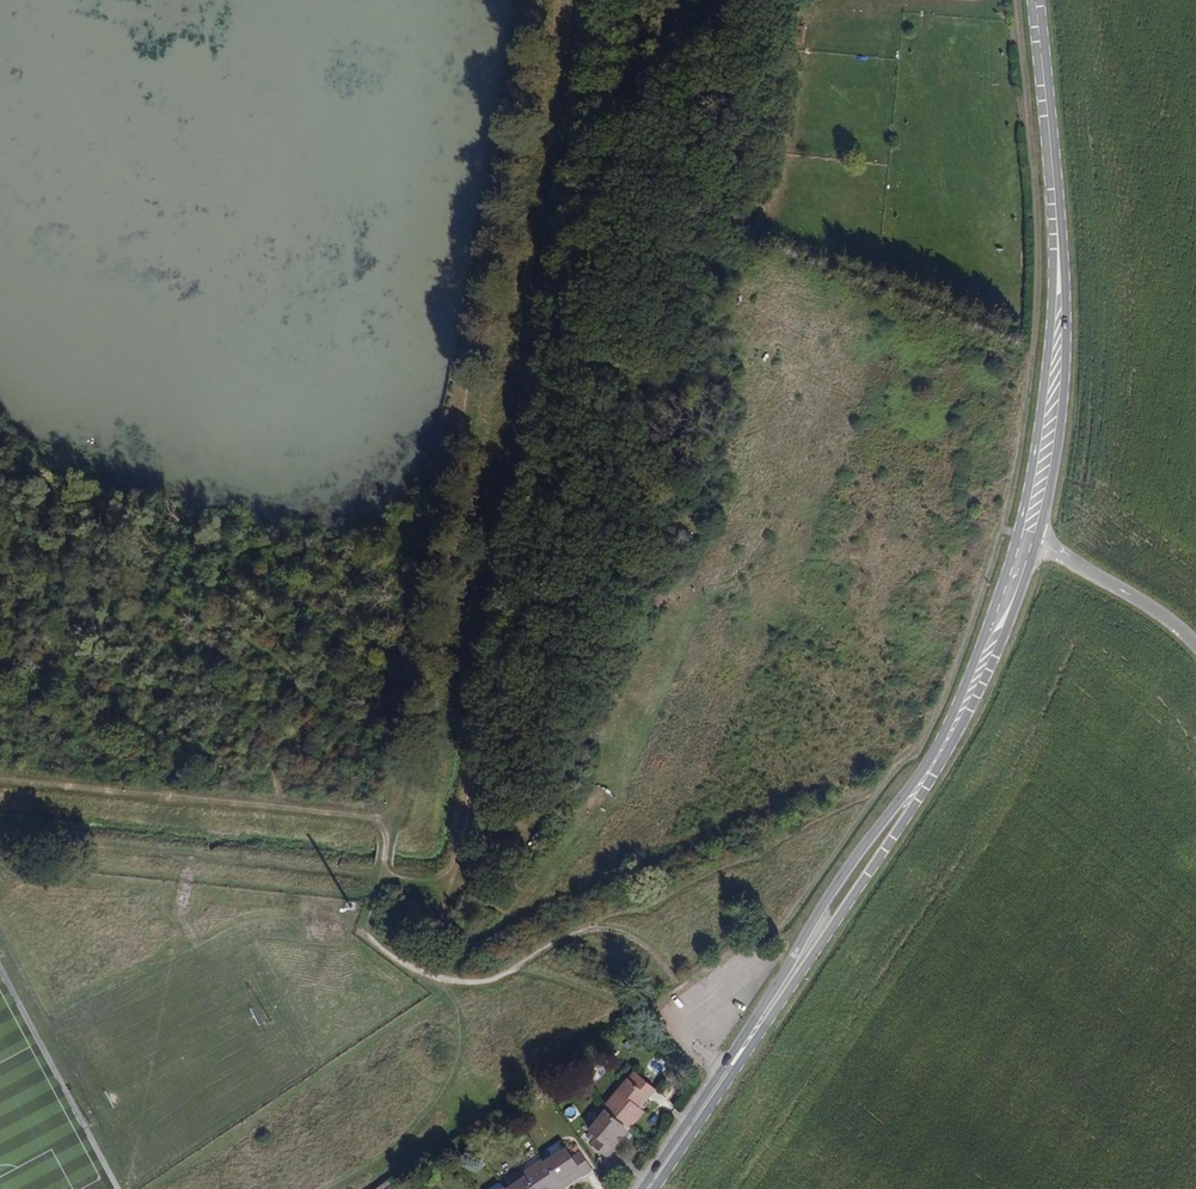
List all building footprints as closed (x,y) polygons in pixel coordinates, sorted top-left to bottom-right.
[(787,42),(803,43),(804,26),(788,25),(787,42)] [(611,1104),(633,1123),(645,1110),(638,1104),(641,1100),(643,1102),(653,1091),(654,1092),(661,1085),(647,1073),(641,1080),(633,1073),(623,1085),(626,1088),(611,1104)] [(633,1123),(611,1104),(594,1123),(602,1130),(595,1137),(611,1152),(618,1144),(616,1143),(633,1123)] [(576,1152),(571,1145),(550,1159),(566,1183),(586,1169),(588,1171),(596,1166),(583,1147),(576,1152)] [(527,1169),(529,1173),(540,1188),(551,1188),(554,1187),(557,1188),(566,1183),(550,1159),(547,1155),(527,1169)] [(529,1173),(510,1185),(513,1188),(540,1188),(529,1173)] [(510,1185),(507,1180),(503,1179),(487,1188),(513,1188),(510,1185)]
